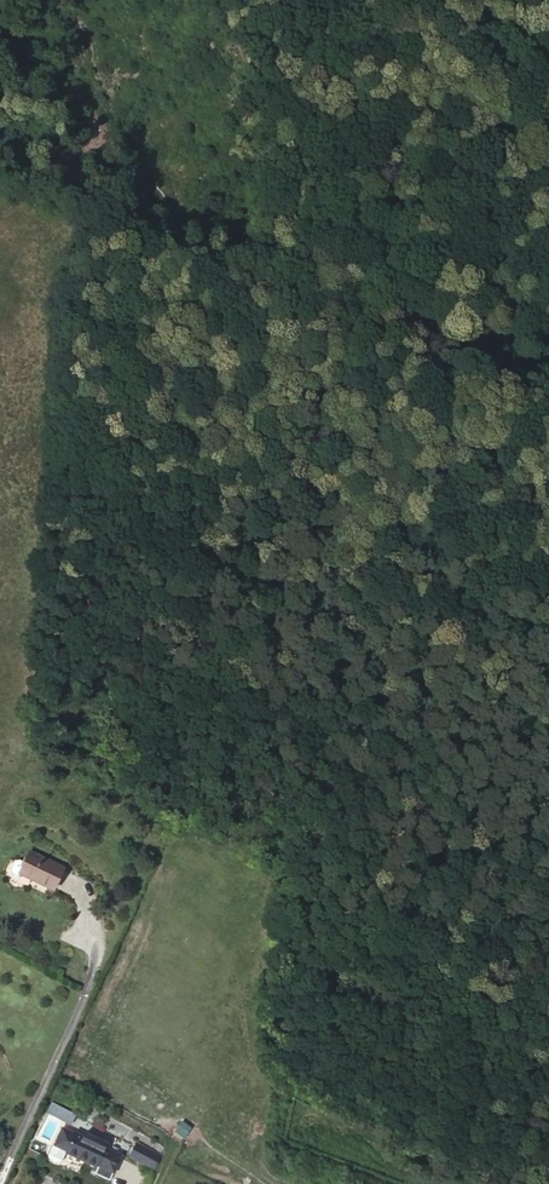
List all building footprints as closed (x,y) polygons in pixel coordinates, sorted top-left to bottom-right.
[(16,869),(9,866),(3,878),(10,882),(11,879),(45,896),(55,875),(21,859),(16,869)] [(43,1108),(39,1117),(62,1127),(66,1118),(43,1108)] [(97,1153),(98,1151),(79,1142),(68,1136),(67,1138),(54,1132),(47,1148),(58,1154),(57,1157),(90,1173),(91,1170),(107,1178),(116,1162),(97,1153)] [(83,1136),(79,1142),(98,1151),(101,1145),(83,1136)] [(57,1157),(58,1154),(47,1148),(42,1145),(36,1156),(52,1164),(57,1157)] [(150,1172),(156,1160),(133,1149),(128,1162),(150,1172)]
